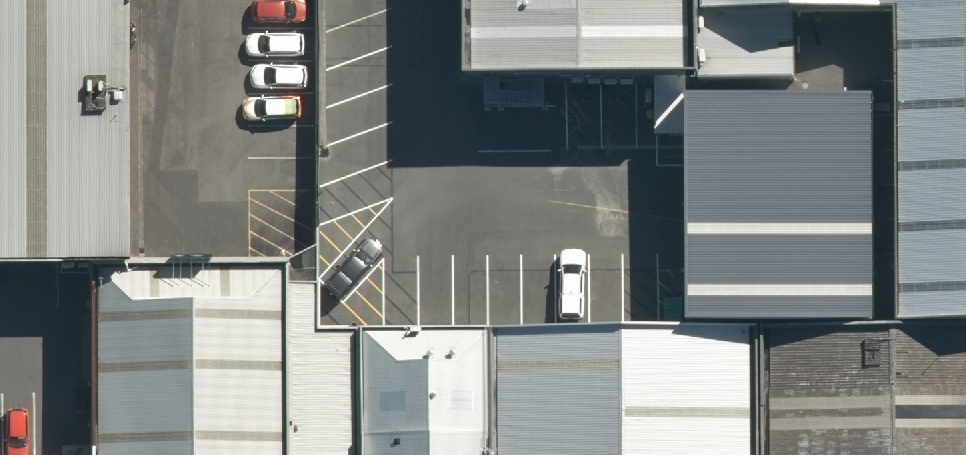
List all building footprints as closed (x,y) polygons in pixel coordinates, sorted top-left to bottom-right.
[(44,262),(95,261),(128,261),(127,0),(0,0),(0,262),(44,262)] [(702,0),(468,0),(469,79),(702,77),(702,0)] [(702,77),(797,77),(796,10),(816,10),(886,10),(886,0),(702,0),(702,77)] [(886,10),(900,10),(902,318),(965,318),(965,0),(886,0),(886,10)] [(285,324),(286,266),(128,261),(95,261),(95,454),(287,454),(285,324)] [(768,323),(767,454),(899,454),(902,318),(768,323)] [(902,318),(899,454),(965,454),(965,318),(902,318)] [(484,322),(314,324),(285,324),(287,454),(486,454),(484,322)] [(484,322),(486,454),(767,454),(768,323),(484,322)]
